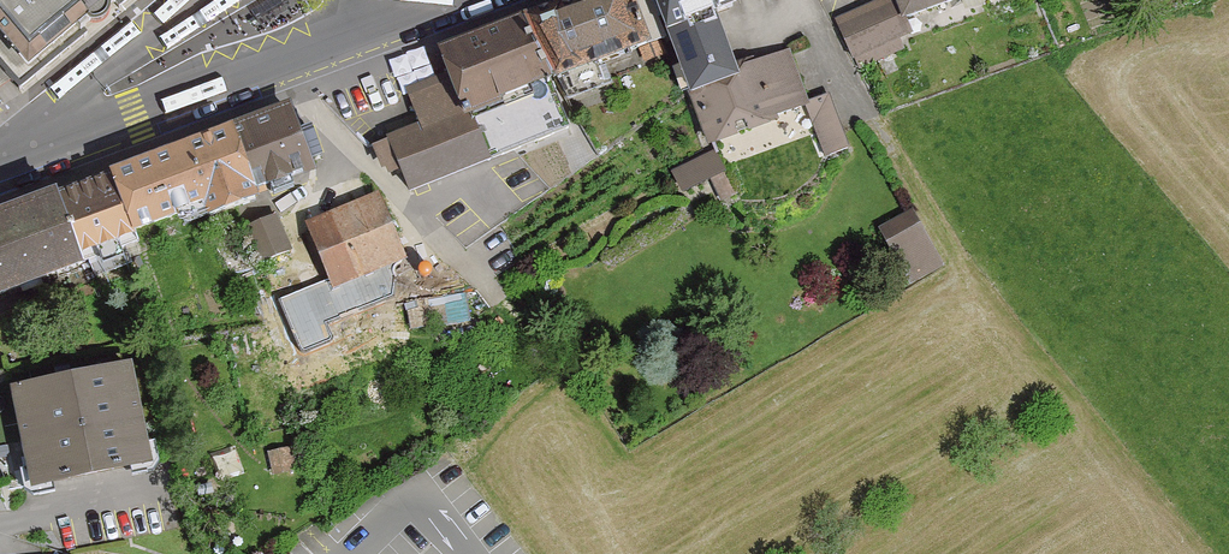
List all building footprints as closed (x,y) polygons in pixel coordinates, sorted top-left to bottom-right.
[(2,85),(9,80),(17,89),(129,0),(0,0),(0,86),(2,85)] [(527,23),(571,122),(625,100),(616,79),(657,62),(634,0),(589,0),(527,23)] [(685,87),(736,69),(716,13),(735,7),(733,0),(653,0),(685,87)] [(836,20),(851,57),(902,37),(888,0),(886,0),(836,20)] [(904,20),(957,0),(896,0),(904,20)] [(391,141),(371,148),(378,166),(388,174),(401,169),(403,186),(555,130),(571,122),(527,23),(439,57),(448,85),(408,99),(414,114),(420,130),(391,141)] [(788,50),(736,69),(685,87),(704,142),(808,105),(788,50)] [(808,105),(826,156),(848,149),(830,97),(808,105)] [(290,112),(229,133),(255,204),(316,182),(290,112)] [(229,133),(104,179),(127,243),(203,217),(205,223),(255,204),(229,133)] [(713,153),(672,173),(682,192),(723,173),(713,153)] [(104,179),(51,199),(74,263),(87,258),(89,264),(85,265),(92,285),(129,272),(126,262),(133,260),(127,243),(104,179)] [(378,196),(306,225),(330,280),(280,298),(303,350),(331,338),(324,320),(391,295),(393,265),(404,260),(378,196)] [(0,218),(0,301),(78,272),(74,263),(51,199),(0,218)] [(913,212),(879,231),(911,287),(944,269),(913,212)] [(274,215),(245,229),(262,264),(291,251),(274,215)] [(455,304),(427,310),(431,328),(459,322),(455,304)] [(282,327),(248,331),(250,348),(284,344),(282,327)] [(132,368),(6,396),(29,500),(155,473),(132,368)] [(295,449),(267,454),(269,467),(291,464),(292,475),(300,474),(295,449)]
